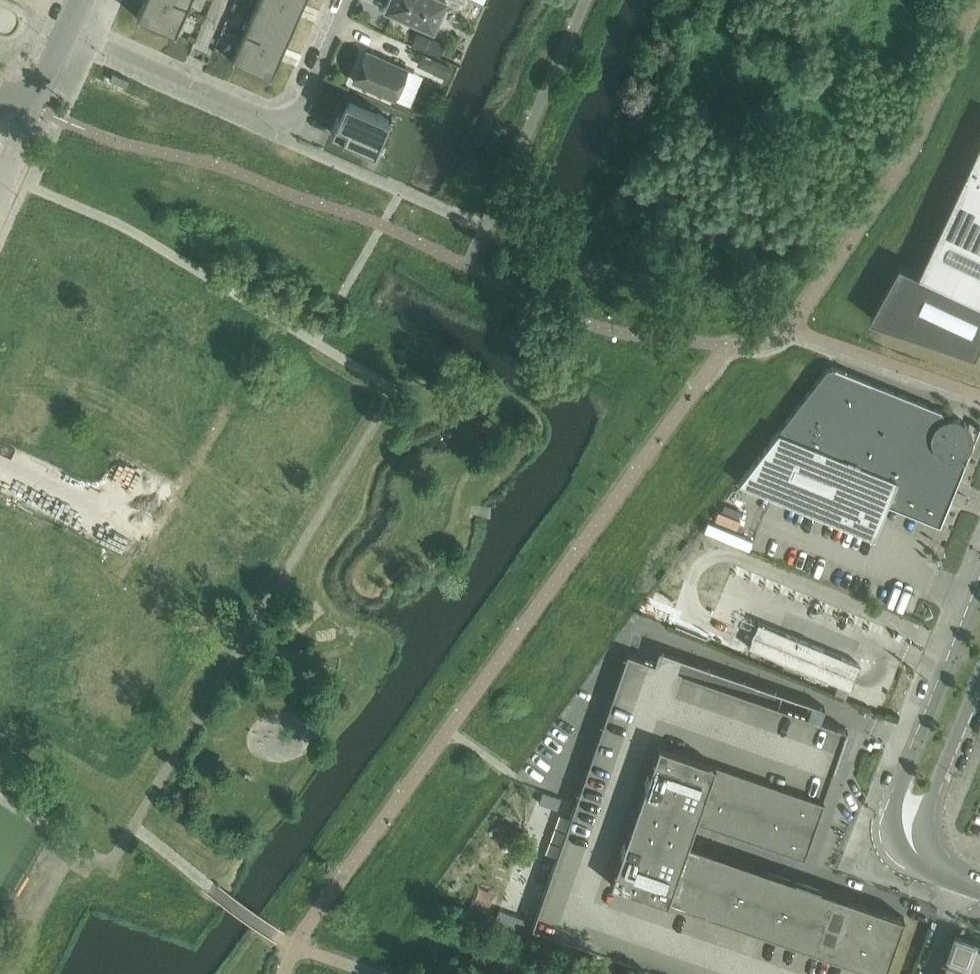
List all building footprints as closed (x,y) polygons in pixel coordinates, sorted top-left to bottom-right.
[(186,11),(160,0),(145,0),(137,17),(175,34),(186,11)] [(191,0),(160,0),(186,11),(191,0)] [(242,36),(252,14),(258,0),(191,0),(186,11),(175,34),(213,51),(232,59),(242,36)] [(300,9),(279,0),(258,0),(252,14),(290,31),(300,9)] [(304,0),(279,0),(300,9),(304,0)] [(445,0),(389,0),(386,7),(400,14),(398,17),(411,22),(413,19),(433,28),(434,26),(437,28),(443,14),(440,13),(445,0)] [(290,31),(252,14),(242,36),(281,53),(290,31)] [(271,76),(281,53),(242,36),(232,59),(271,76)] [(395,98),(407,69),(366,51),(353,81),(395,98)] [(423,54),(418,66),(445,78),(450,66),(423,54)] [(113,72),(109,80),(126,87),(129,80),(113,72)] [(336,122),(331,132),(341,136),(374,150),(379,139),(388,118),(388,117),(350,101),(345,99),(342,108),(336,122)] [(921,273),(902,264),(872,318),(978,355),(979,351),(979,148),(921,273)] [(874,537),(887,505),(889,500),(940,520),(964,464),(961,457),(969,451),(971,446),(973,441),(973,435),(971,430),(968,425),(964,421),(960,419),(954,417),(944,419),(941,411),(835,368),(834,368),(833,367),(831,367),(830,368),(829,368),(828,368),(827,369),(825,371),(739,482),(768,494),(874,537)] [(749,646),(850,688),(860,664),(759,622),(749,646)] [(584,778),(532,927),(666,973),(884,973),(904,917),(687,841),(695,816),(804,854),(847,729),(627,653),(584,778)] [(500,910),(496,920),(522,929),(526,919),(500,910)] [(959,936),(945,973),(979,973),(979,944),(959,936)]
